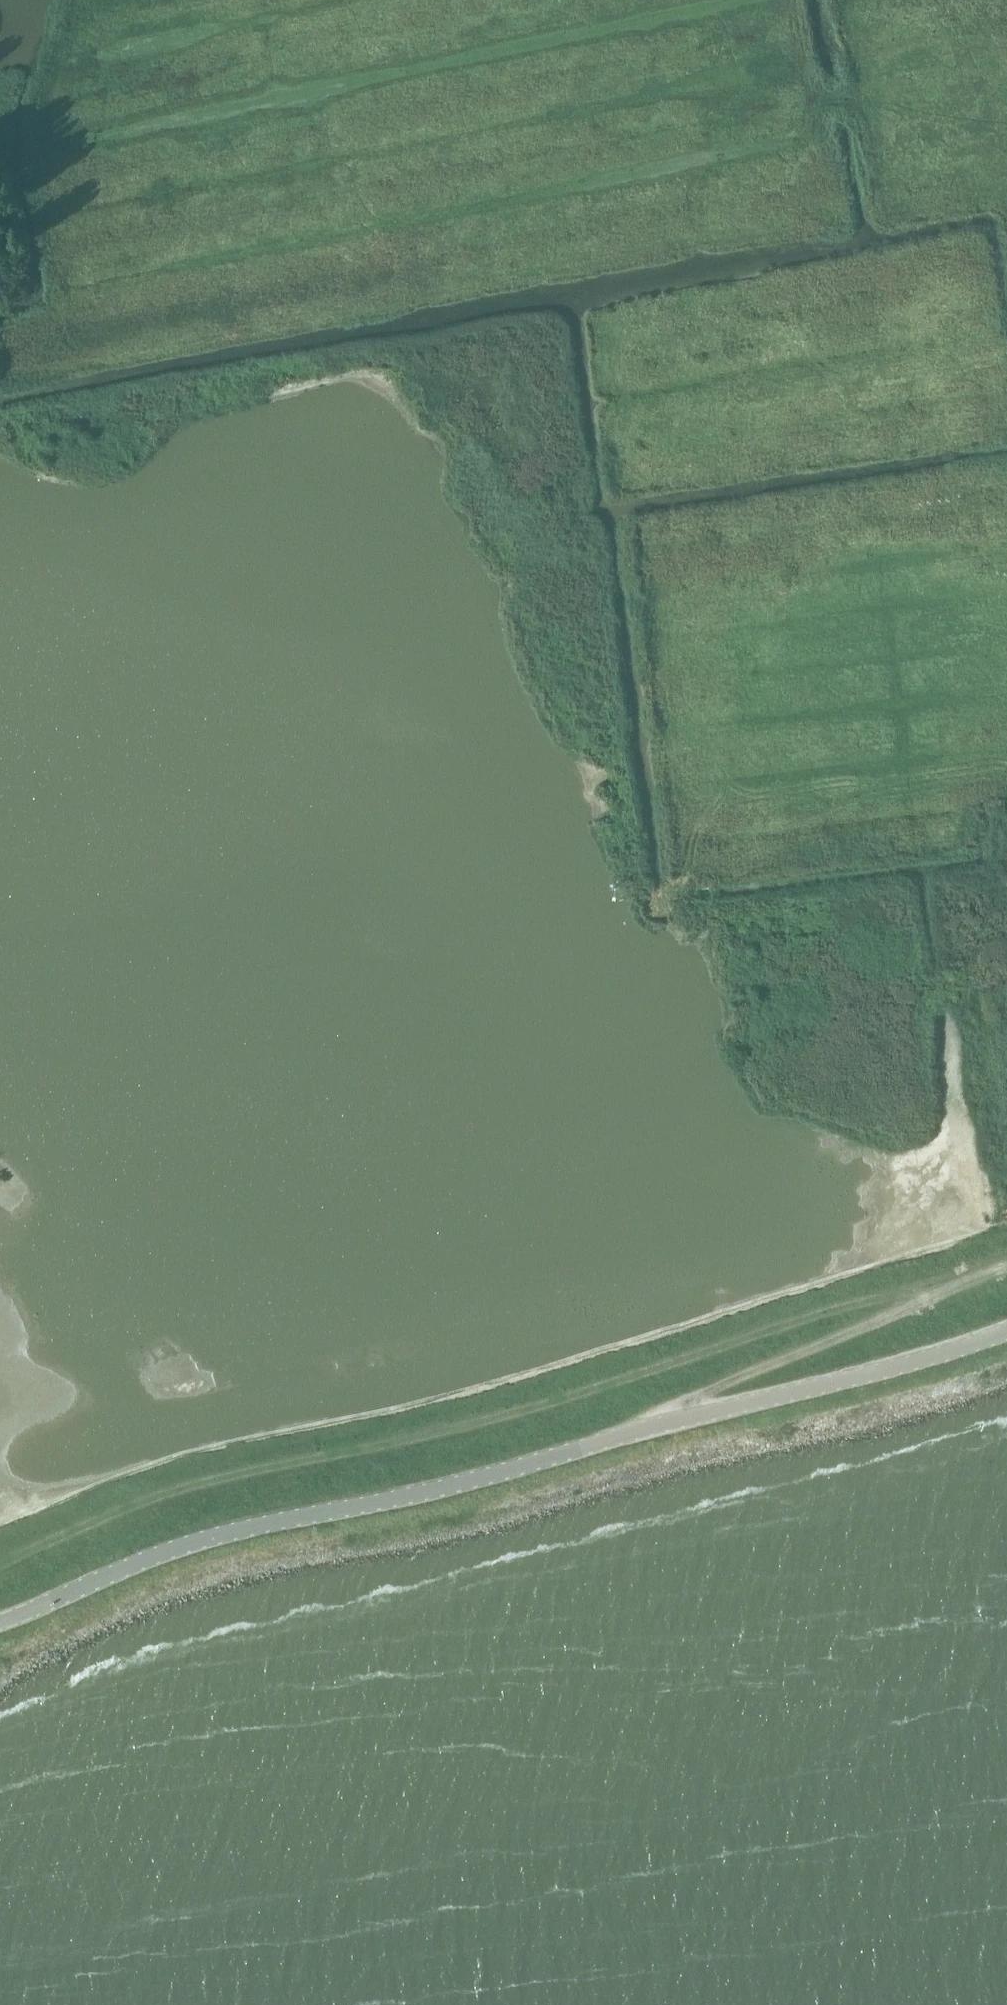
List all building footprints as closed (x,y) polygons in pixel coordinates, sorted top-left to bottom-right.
[(606,1362),(606,1378),(618,1378),(617,1362),(606,1362)]
